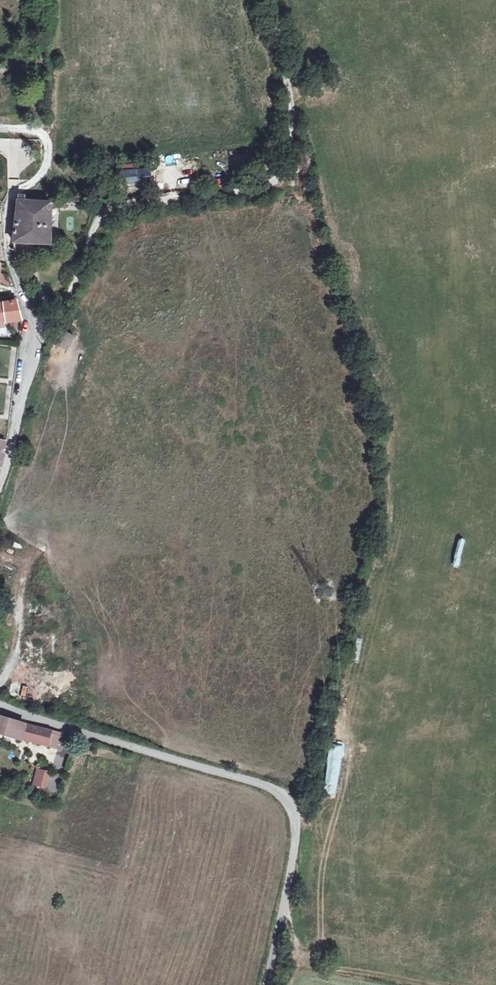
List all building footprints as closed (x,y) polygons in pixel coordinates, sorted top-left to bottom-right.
[(141,170),(123,171),(123,184),(141,183),(141,170)] [(25,196),(19,196),(15,243),(52,244),(53,201),(48,200),(48,204),(25,202),(25,196)] [(22,320),(17,300),(0,303),(0,323),(22,320)] [(33,695),(32,679),(23,680),(23,674),(9,676),(11,697),(33,695)] [(25,724),(0,716),(0,732),(21,738),(25,724)] [(60,733),(25,724),(21,738),(56,747),(60,733)] [(332,794),(345,756),(331,752),(318,790),(332,794)] [(45,788),(48,770),(35,768),(31,785),(45,788)]
